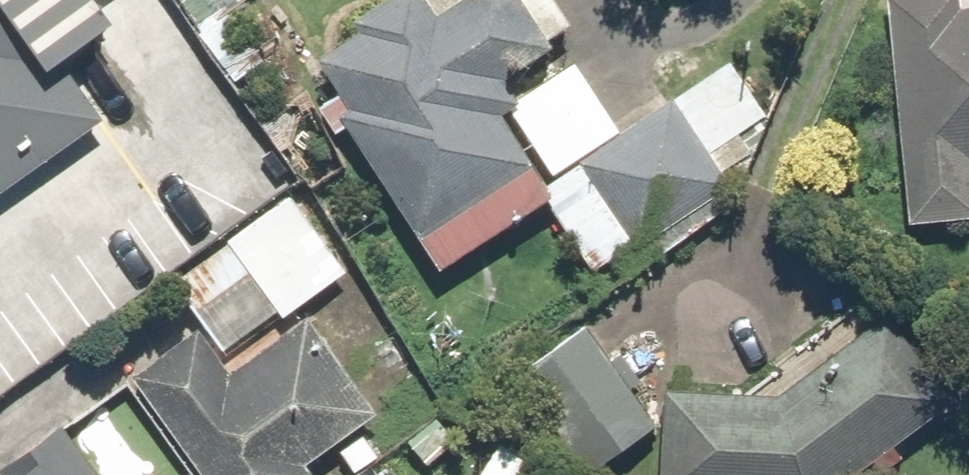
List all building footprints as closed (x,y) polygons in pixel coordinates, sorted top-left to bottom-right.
[(106,121),(62,57),(111,23),(95,0),(0,0),(0,194),(106,121)] [(624,133),(577,62),(518,101),(501,75),(557,38),(532,0),(462,0),(439,15),(430,0),(383,0),(357,17),(366,31),(325,59),(357,108),(341,118),(442,271),(550,199),(543,187),(624,133)] [(910,219),(968,214),(968,6),(960,6),(960,0),(894,0),(910,219)] [(543,187),(550,199),(552,198),(600,270),(661,229),(673,247),(738,204),(718,173),(753,150),(743,134),(770,115),(734,60),(624,133),(543,187)] [(314,190),(178,282),(224,351),(281,314),(285,320),(352,276),(341,259),(354,250),(314,190)] [(666,388),(661,474),(855,474),(872,462),(882,474),(908,456),(899,443),(956,401),(888,310),(777,393),(666,388)] [(135,377),(205,474),(310,474),(304,467),(381,412),(313,316),(232,374),(200,330),(135,377)] [(586,326),(517,373),(585,474),(654,427),(586,326)] [(65,423),(31,448),(39,460),(19,474),(20,474),(103,474),(65,423)]
